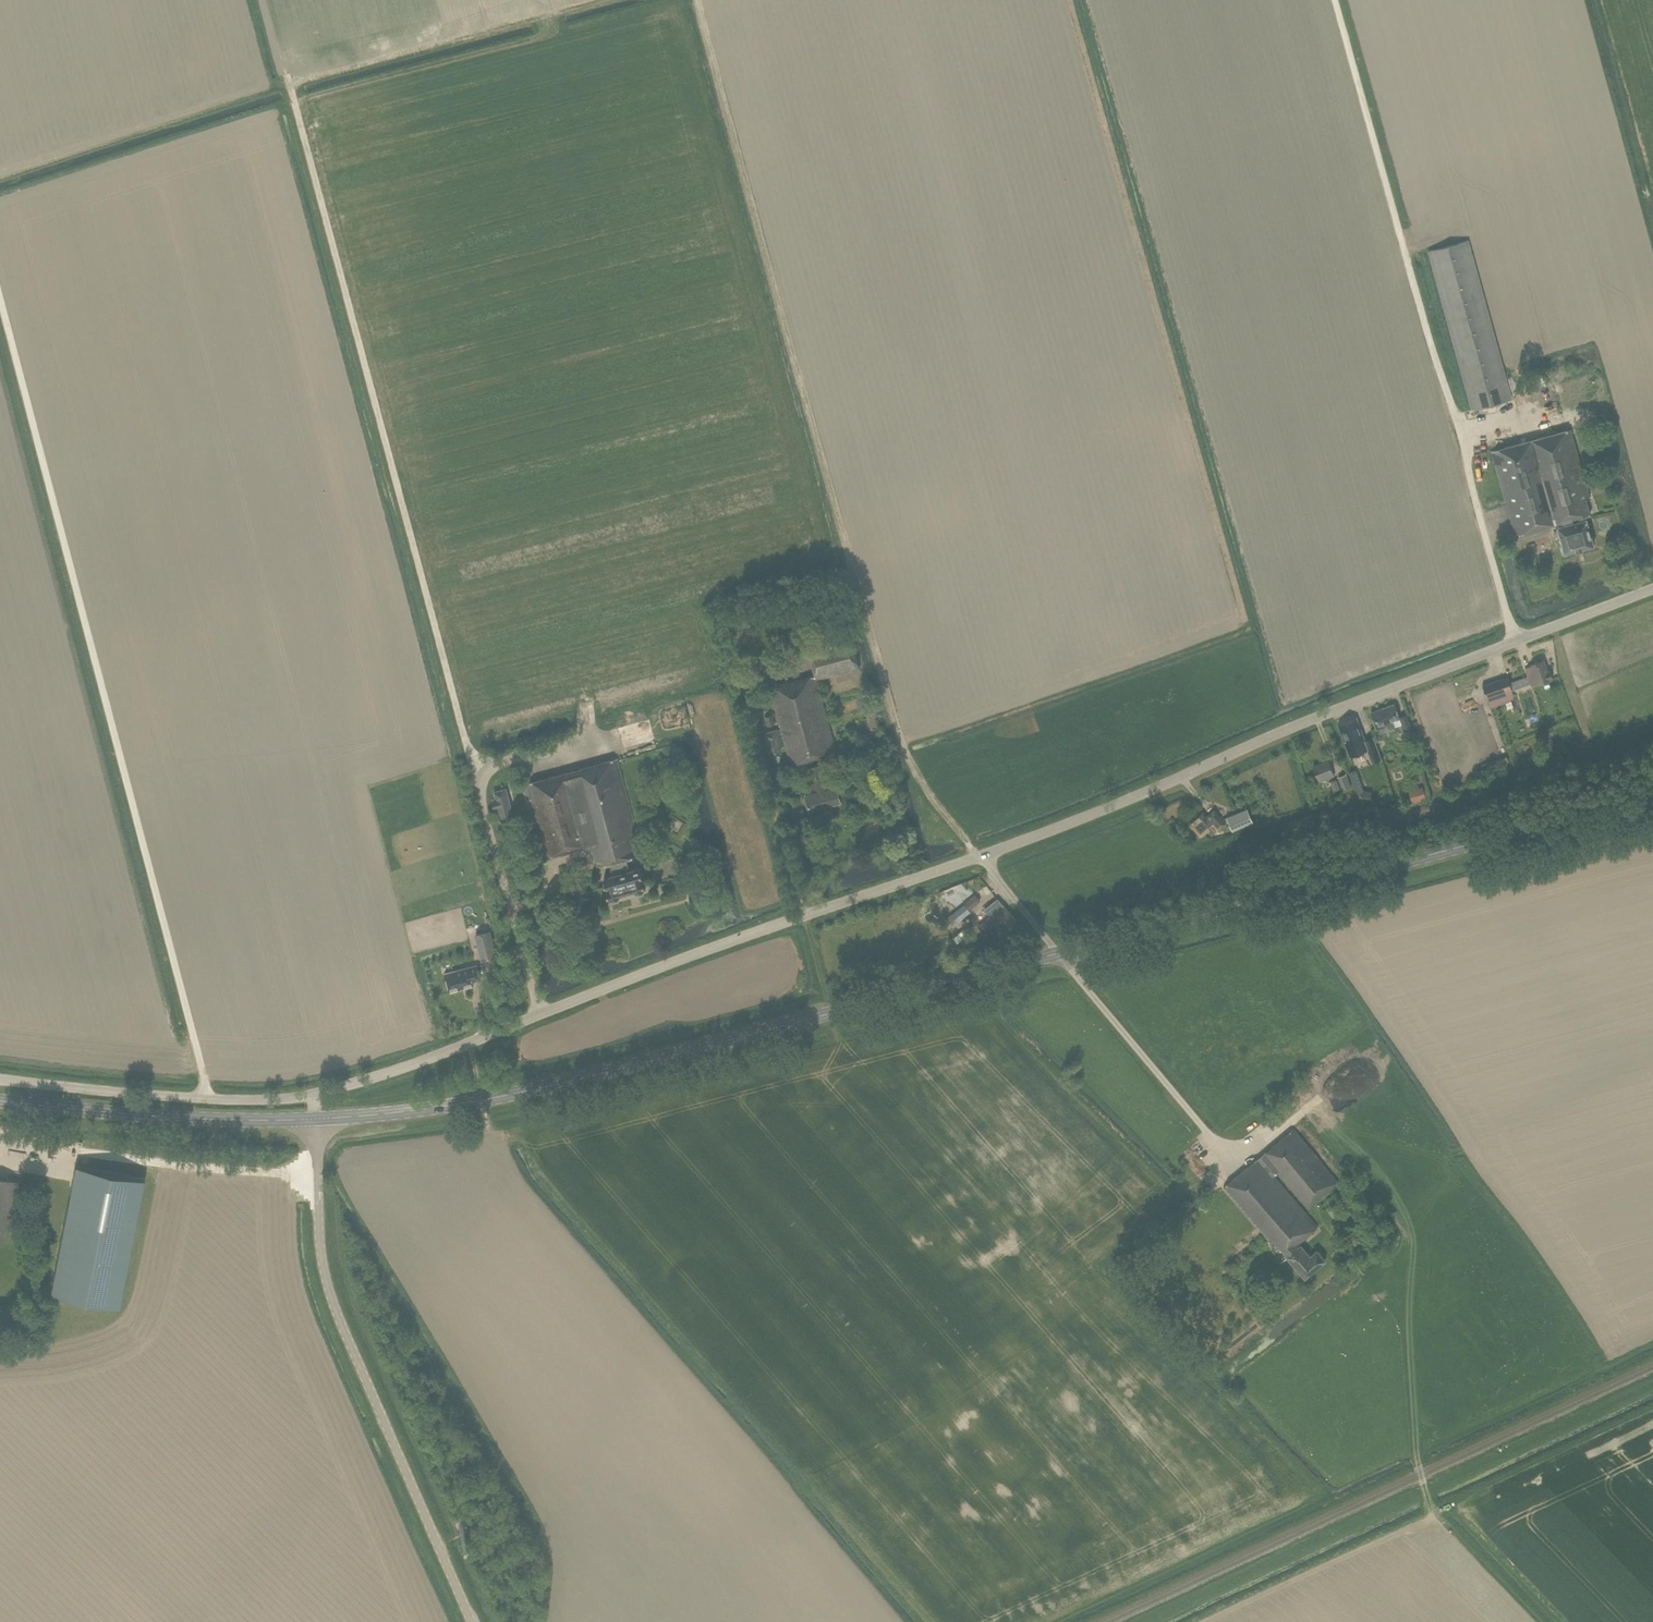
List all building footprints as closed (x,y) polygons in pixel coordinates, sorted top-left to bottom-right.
[(1511,399),(1468,240),(1428,251),(1471,410),(1511,399)] [(1589,502),(1569,429),(1492,450),(1516,534),(1561,521),(1562,524),(1558,526),(1565,552),(1593,544),(1586,517),(1581,519),(1580,515),(1590,512),(1587,502),(1589,502)] [(860,668),(851,635),(808,646),(816,675),(770,687),(781,728),(786,745),(786,746),(787,748),(791,766),(798,764),(806,762),(814,791),(806,793),(810,809),(820,806),(821,806),(822,809),(821,809),(823,816),(825,816),(834,813),(832,806),(831,804),(831,803),(842,801),(840,795),(844,793),(842,785),(838,786),(836,778),(829,780),(827,771),(825,771),(822,762),(817,764),(816,759),(821,758),(824,757),(830,756),(834,755),(838,754),(835,743),(818,680),(860,668)] [(1548,670),(1544,659),(1531,664),(1532,667),(1526,669),(1531,685),(1538,683),(1552,678),(1549,670),(1548,670)] [(1514,694),(1507,675),(1483,684),(1491,707),(1505,702),(1508,709),(1513,707),(1511,700),(1514,694)] [(1411,729),(1406,714),(1399,717),(1394,703),(1371,712),(1377,728),(1388,724),(1389,728),(1401,723),(1404,732),(1411,729)] [(775,724),(773,714),(765,716),(767,726),(775,724)] [(1367,748),(1356,717),(1338,724),(1349,755),(1367,748)] [(765,732),(770,752),(782,749),(782,747),(785,746),(780,728),(765,732)] [(653,733),(635,736),(636,744),(655,742),(653,733)] [(1379,757),(1373,739),(1366,741),(1372,759),(1379,757)] [(1481,763),(1484,770),(1509,761),(1506,755),(1481,763)] [(528,786),(523,787),(527,800),(531,799),(547,857),(589,846),(592,854),(593,854),(596,865),(610,862),(626,858),(643,853),(618,758),(527,783),(528,786)] [(1334,775),(1328,759),(1313,765),(1319,781),(1334,775)] [(1349,772),(1359,796),(1371,798),(1372,790),(1364,790),(1356,769),(1349,772)] [(1351,786),(1346,773),(1337,776),(1342,789),(1351,786)] [(1339,788),(1336,779),(1330,781),(1334,790),(1339,788)] [(1423,788),(1423,785),(1409,790),(1413,802),(1421,799),(1421,797),(1425,795),(1425,794),(1427,794),(1425,787),(1423,788)] [(512,811),(506,788),(494,792),(496,799),(493,799),(496,808),(498,807),(499,811),(500,811),(503,820),(512,817),(511,811),(512,811)] [(1227,816),(1233,830),(1253,821),(1247,807),(1227,816)] [(1206,816),(1203,812),(1190,823),(1200,835),(1208,829),(1212,834),(1225,822),(1214,809),(1206,816)] [(613,873),(604,876),(610,896),(611,896),(611,897),(614,899),(619,897),(620,895),(620,894),(636,890),(636,891),(639,892),(644,891),(645,888),(645,887),(646,887),(640,867),(629,869),(626,858),(610,862),(613,873)] [(574,862),(576,870),(587,867),(585,860),(574,862)] [(981,900),(976,894),(964,903),(969,909),(970,910),(981,900)] [(1016,921),(999,898),(985,909),(990,916),(995,922),(1002,932),(1016,921)] [(961,906),(946,918),(951,924),(956,920),(956,921),(967,912),(961,906)] [(995,922),(990,916),(978,926),(983,932),(995,922)] [(953,937),(958,943),(968,935),(964,929),(953,937)] [(491,930),(478,933),(482,947),(488,945),(491,957),(498,955),(491,930)] [(481,978),(477,964),(446,973),(448,981),(445,981),(444,984),(445,988),(447,989),(450,988),(451,992),(461,989),(460,988),(474,984),(473,980),(481,978)] [(1317,1251),(1312,1255),(1310,1257),(1299,1244),(1317,1228),(1274,1177),(1278,1173),(1307,1208),(1337,1183),(1293,1130),(1223,1187),(1275,1250),(1279,1247),(1305,1277),(1325,1260),(1317,1251)] [(144,1178),(80,1165),(53,1293),(117,1306),(144,1178)] [(9,1239),(21,1180),(0,1176),(0,1237),(9,1239)]
